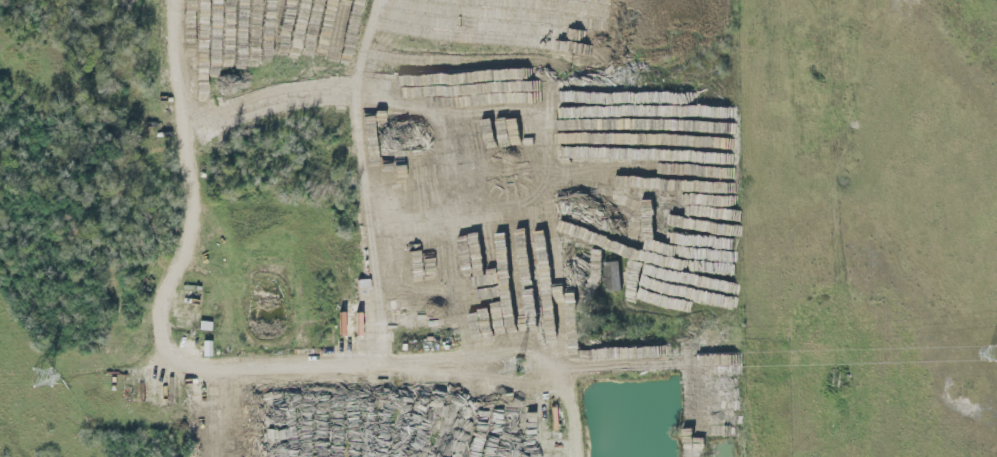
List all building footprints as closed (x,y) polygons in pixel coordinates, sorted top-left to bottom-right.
[(530,92),(530,70),(499,71),(499,81),(504,81),(504,92),(530,92)] [(464,110),(461,86),(400,92),(401,103),(403,102),(404,116),(464,110)] [(588,98),(587,88),(552,90),(553,100),(588,98)] [(404,173),(406,184),(419,182),(418,171),(404,173)] [(404,262),(431,260),(430,248),(404,249),(404,262)] [(619,292),(618,262),(603,263),(604,292),(619,292)] [(344,335),(345,314),(336,314),(336,335),(344,335)] [(209,323),(197,322),(197,331),(209,331),(209,323)] [(209,357),(209,341),(200,342),(201,357),(209,357)] [(668,358),(690,357),(690,348),(668,348),(668,358)] [(461,396),(459,401),(453,406),(457,394),(453,393),(444,399),(447,399),(447,407),(446,409),(451,408),(449,416),(443,414),(440,426),(445,433),(446,440),(443,448),(453,451),(451,456),(465,456),(469,441),(481,445),(482,438),(487,438),(493,447),(504,409),(461,396)] [(298,402),(292,409),(302,417),(308,409),(298,402)] [(340,444),(339,420),(328,421),(329,444),(340,444)]
